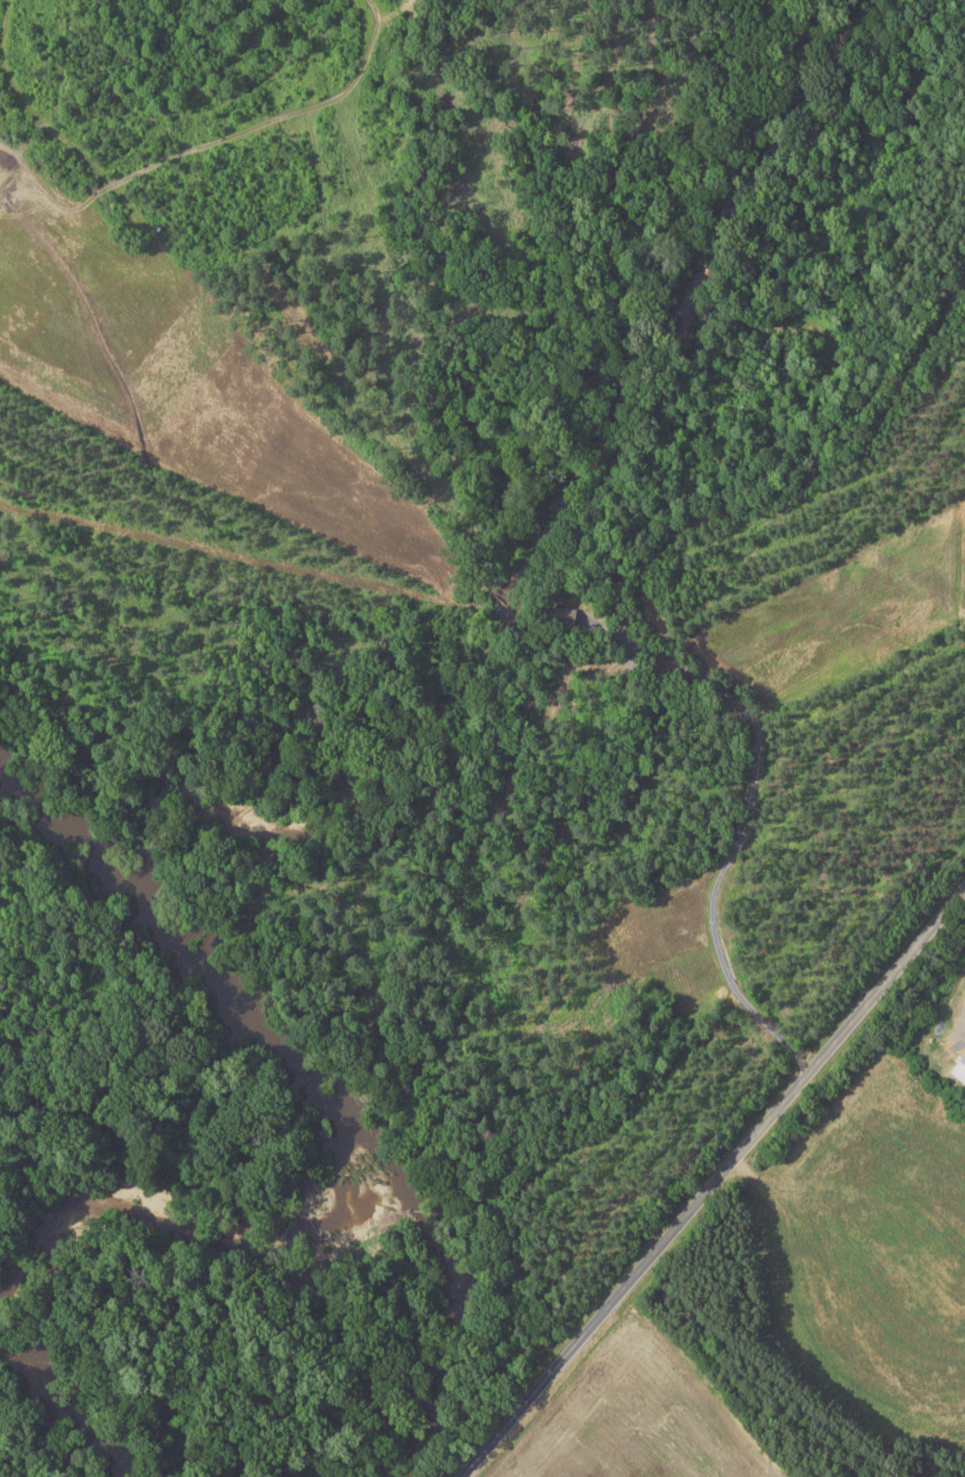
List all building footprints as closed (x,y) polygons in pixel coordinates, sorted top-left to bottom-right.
[(946,1072),(964,1087),(964,1048),(946,1072)]
